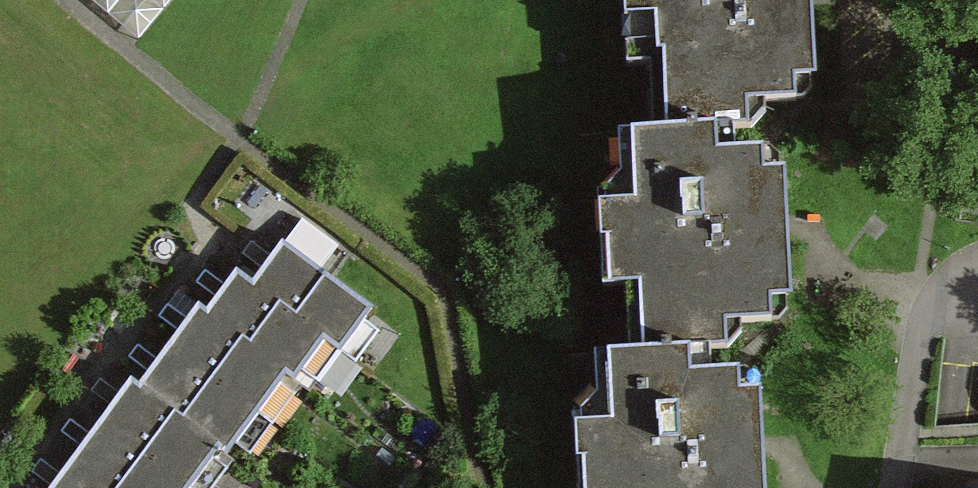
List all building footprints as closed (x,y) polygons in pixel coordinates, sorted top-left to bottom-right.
[(635,66),(654,65),(658,133),(756,128),(754,105),(800,102),(799,80),(823,79),(819,0),(631,0),(635,66)] [(636,356),(736,353),(735,325),(782,323),(781,305),(797,304),(792,174),(775,175),(774,154),(744,155),(743,132),(658,133),(624,136),(626,174),(606,207),(609,291),(634,290),(636,356)] [(285,252),(256,291),(324,341),(339,351),(368,311),(285,252)] [(295,381),(324,341),(256,291),(238,279),(209,319),(285,373),(295,381)] [(172,351),(257,412),(285,373),(209,319),(200,312),(172,351)] [(257,412),(172,351),(141,393),(218,448),(226,454),(257,412)] [(746,381),(716,382),(715,357),(601,360),(600,400),(588,430),(590,487),(772,487),(769,399),(746,400),(746,381)] [(218,448),(141,393),(129,384),(99,426),(186,487),(190,487),(218,448)] [(99,426),(69,467),(98,487),(186,487),(99,426)] [(69,467),(54,487),(98,487),(69,467)] [(937,477),(935,487),(977,487),(977,483),(937,477)]
